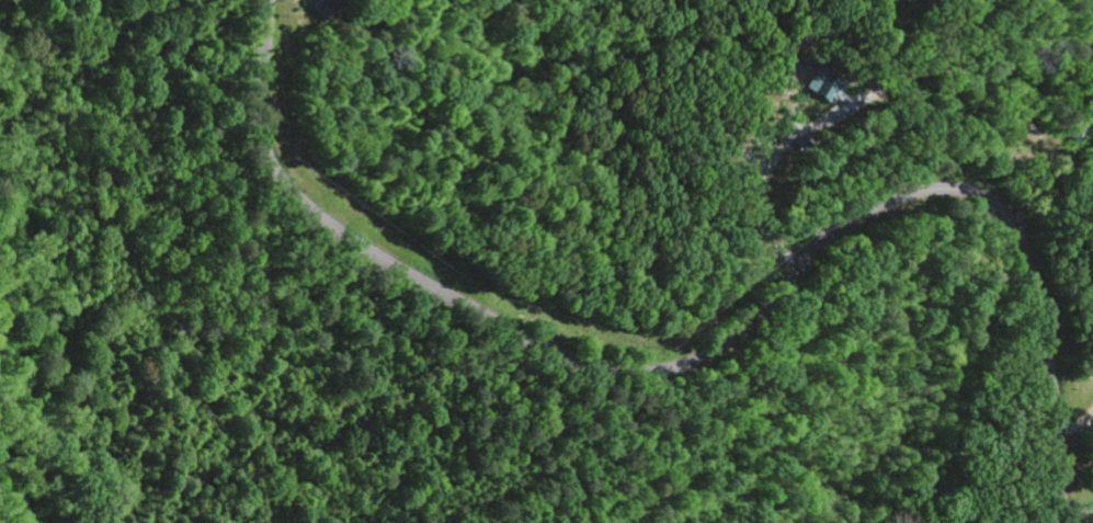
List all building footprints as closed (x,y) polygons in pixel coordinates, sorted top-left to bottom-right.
[(326,22),(345,6),(340,0),(322,0),(314,7),(326,22)] [(810,91),(830,101),(843,74),(823,64),(810,91)]
